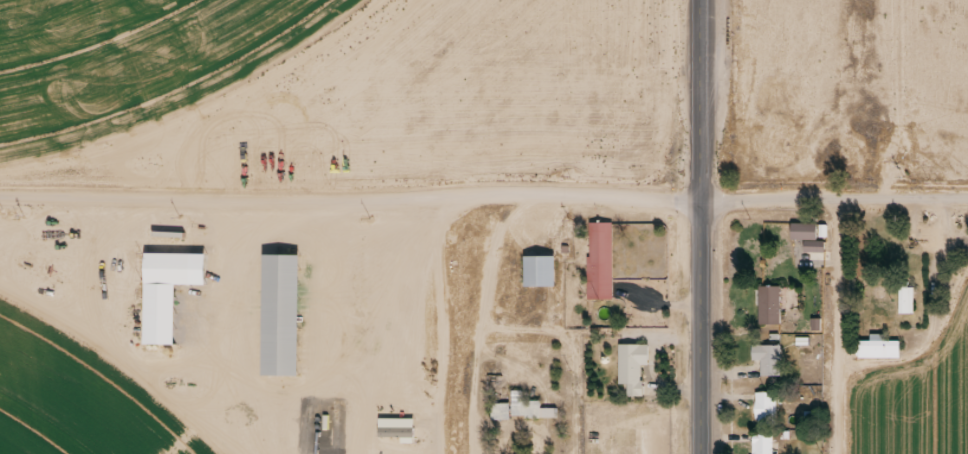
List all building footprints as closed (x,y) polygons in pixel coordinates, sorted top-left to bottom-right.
[(815,223),(790,223),(790,239),(815,239),(815,223)] [(591,227),(591,303),(615,303),(615,227),(591,227)] [(823,259),(823,247),(804,247),(804,259),(823,259)] [(211,256),(145,256),(145,355),(178,355),(178,291),(211,292),(211,256)] [(264,258),(264,378),(302,378),(302,258),(264,258)] [(526,260),(526,291),(557,292),(558,261),(526,260)] [(899,286),(900,322),(917,321),(916,293),(910,293),(910,286),(899,286)] [(762,291),(763,331),(785,331),(785,291),(762,291)] [(873,340),(873,346),(860,346),(860,364),(903,364),(902,346),(888,346),(888,339),(873,340)] [(619,349),(619,389),(630,389),(630,402),(658,402),(658,396),(648,396),(648,391),(658,391),(658,364),(652,364),(652,348),(619,349)] [(753,366),(762,366),(762,383),(784,383),(783,349),(753,349),(753,366)] [(554,418),(553,408),(538,408),(538,401),(519,401),(519,391),(509,391),(509,403),(489,403),(489,418),(554,418)] [(759,398),(759,407),(756,407),(756,424),(759,424),(759,431),(779,431),(779,398),(759,398)] [(754,453),(776,453),(776,444),(754,444),(754,453)]
